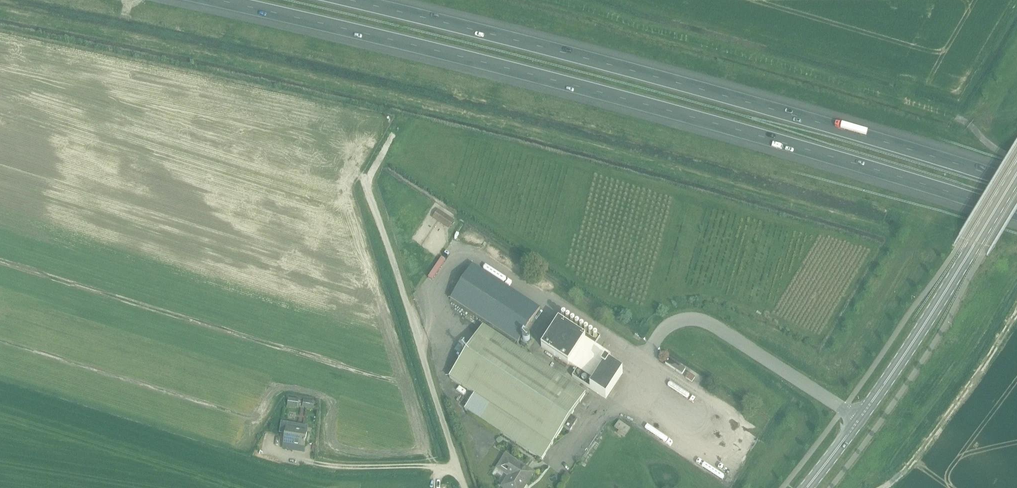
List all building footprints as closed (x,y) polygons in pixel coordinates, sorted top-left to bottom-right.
[(826,162),(848,169),(850,165),(827,158),(826,162)] [(450,227),(454,220),(438,210),(434,217),(450,227)] [(540,310),(472,266),(450,300),(518,344),(540,310)] [(542,346),(594,381),(589,388),(606,399),(623,373),(606,362),(610,356),(595,346),(600,338),(563,314),(558,321),(542,346)] [(474,395),(464,410),(541,460),(563,427),(570,431),(577,420),(571,416),(585,394),(483,327),(449,378),(474,395)] [(665,364),(682,374),(685,369),(669,359),(665,364)] [(689,373),(686,378),(692,382),(695,378),(689,373)] [(289,399),(288,407),(296,408),(298,400),(289,399)] [(306,401),(304,409),(313,410),(314,402),(306,401)] [(291,450),(292,445),(304,447),(307,431),(296,429),(296,425),(282,422),(280,433),(285,434),(283,449),(291,450)] [(629,432),(631,425),(622,422),(620,430),(629,432)] [(533,474),(506,456),(498,469),(509,476),(503,487),(505,487),(524,487),(533,474)] [(719,461),(713,471),(728,480),(734,470),(719,461)]
